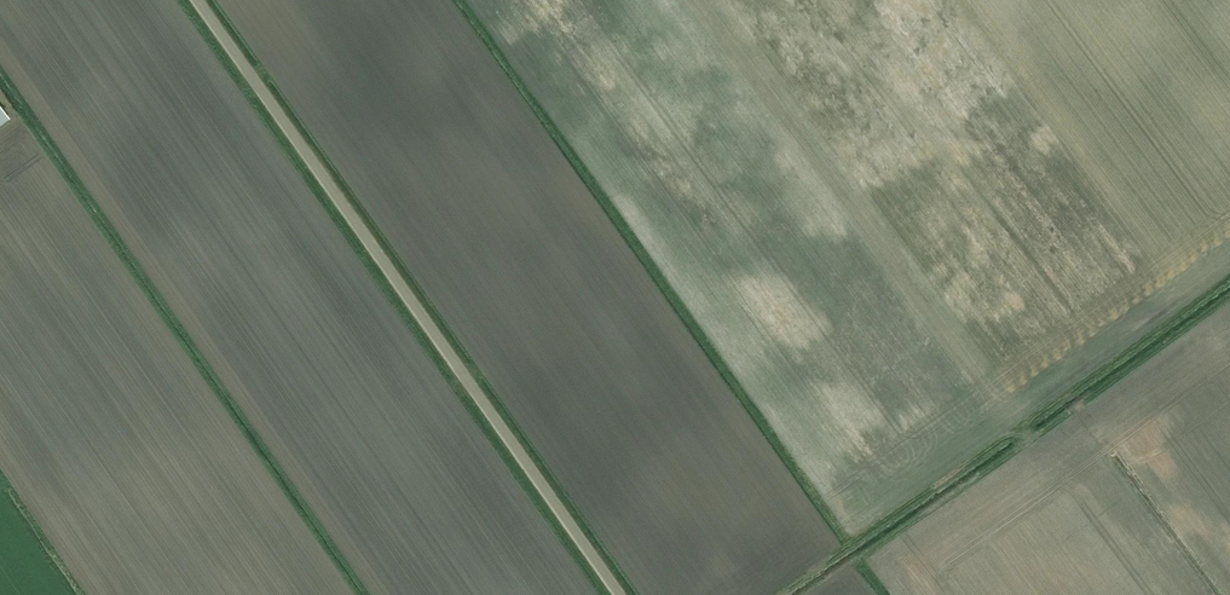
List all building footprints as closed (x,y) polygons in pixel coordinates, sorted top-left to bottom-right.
[(9,116),(0,104),(0,123),(9,116)]
